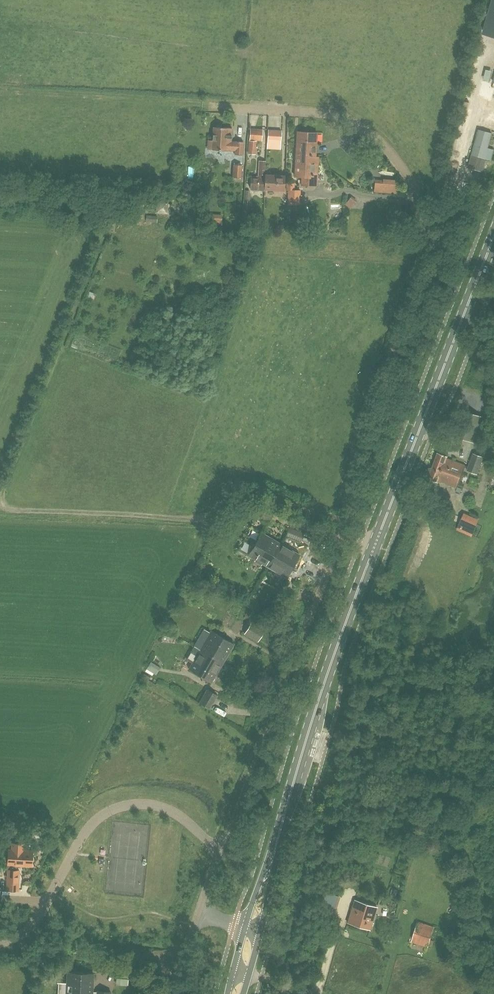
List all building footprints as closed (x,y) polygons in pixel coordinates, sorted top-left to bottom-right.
[(483,69),(489,71),(492,58),(485,56),(483,69)] [(216,141),(215,150),(231,151),(231,150),(235,150),(235,154),(242,155),(243,142),(236,141),(236,142),(231,142),(232,128),(222,127),(222,126),(217,125),(216,127),(213,127),(213,141),(216,141)] [(262,141),(263,130),(251,129),(250,140),(262,141)] [(487,159),(491,160),(493,150),(488,148),(492,133),(479,129),(468,168),(483,172),(487,159)] [(269,130),(268,141),(281,142),(281,131),(269,130)] [(297,156),(316,157),(317,133),(298,132),(297,156)] [(302,186),(310,186),(310,177),(318,177),(319,157),(316,157),(297,156),(296,176),(303,177),(302,186)] [(250,189),(257,189),(264,190),(265,175),(266,161),(260,161),(259,178),(252,178),(252,180),(251,180),(250,189)] [(234,164),(233,177),(241,178),(242,165),(234,164)] [(265,175),(264,190),(284,191),(285,176),(265,175)] [(399,180),(396,180),(383,179),(383,181),(375,180),(374,192),(398,194),(399,180)] [(287,183),(286,190),(289,190),(288,203),(288,221),(292,221),(292,204),(300,204),(300,198),(300,190),(294,190),(295,183),(287,183)] [(252,190),(246,190),(243,222),(248,223),(252,190)] [(346,199),(351,203),(356,197),(351,193),(346,199)] [(167,214),(168,202),(156,201),(156,213),(167,214)] [(169,244),(165,254),(174,257),(177,247),(169,244)] [(483,417),(464,410),(454,436),(473,443),(479,427),(483,417)] [(438,453),(432,469),(431,468),(427,469),(425,475),(427,478),(428,478),(438,482),(438,481),(457,488),(466,465),(447,458),(448,457),(438,453)] [(483,457),(474,454),(468,471),(477,474),(483,457)] [(439,500),(436,506),(442,508),(444,503),(439,500)] [(480,520),(464,512),(457,530),(472,537),(480,520)] [(289,527),(286,537),(301,542),(304,533),(289,527)] [(262,563),(268,566),(281,544),(264,534),(260,532),(247,554),(253,558),(256,559),(254,561),(261,565),(262,563)] [(281,544),(268,566),(287,577),(300,555),(281,544)] [(252,622),(245,633),(258,642),(265,630),(252,622)] [(174,638),(177,631),(170,627),(166,633),(174,638)] [(201,650),(223,663),(234,643),(212,630),(201,650)] [(443,648),(441,650),(441,654),(442,657),(447,657),(449,655),(449,651),(448,649),(443,648)] [(223,663),(201,650),(189,669),(211,682),(223,663)] [(151,662),(145,672),(153,676),(159,666),(151,662)] [(218,695),(207,689),(199,703),(210,709),(218,695)] [(7,870),(6,890),(18,891),(19,870),(16,870),(16,866),(32,866),(32,851),(24,850),(24,844),(16,844),(12,843),(12,849),(9,849),(8,851),(8,865),(8,870),(7,870)] [(336,904),(340,893),(327,888),(323,900),(336,904)] [(377,907),(355,900),(348,923),(370,930),(377,907)] [(411,943),(428,948),(435,927),(418,921),(411,943)] [(111,992),(98,991),(98,992),(93,992),(94,973),(68,972),(67,983),(58,982),(58,993),(111,993),(111,992)]
